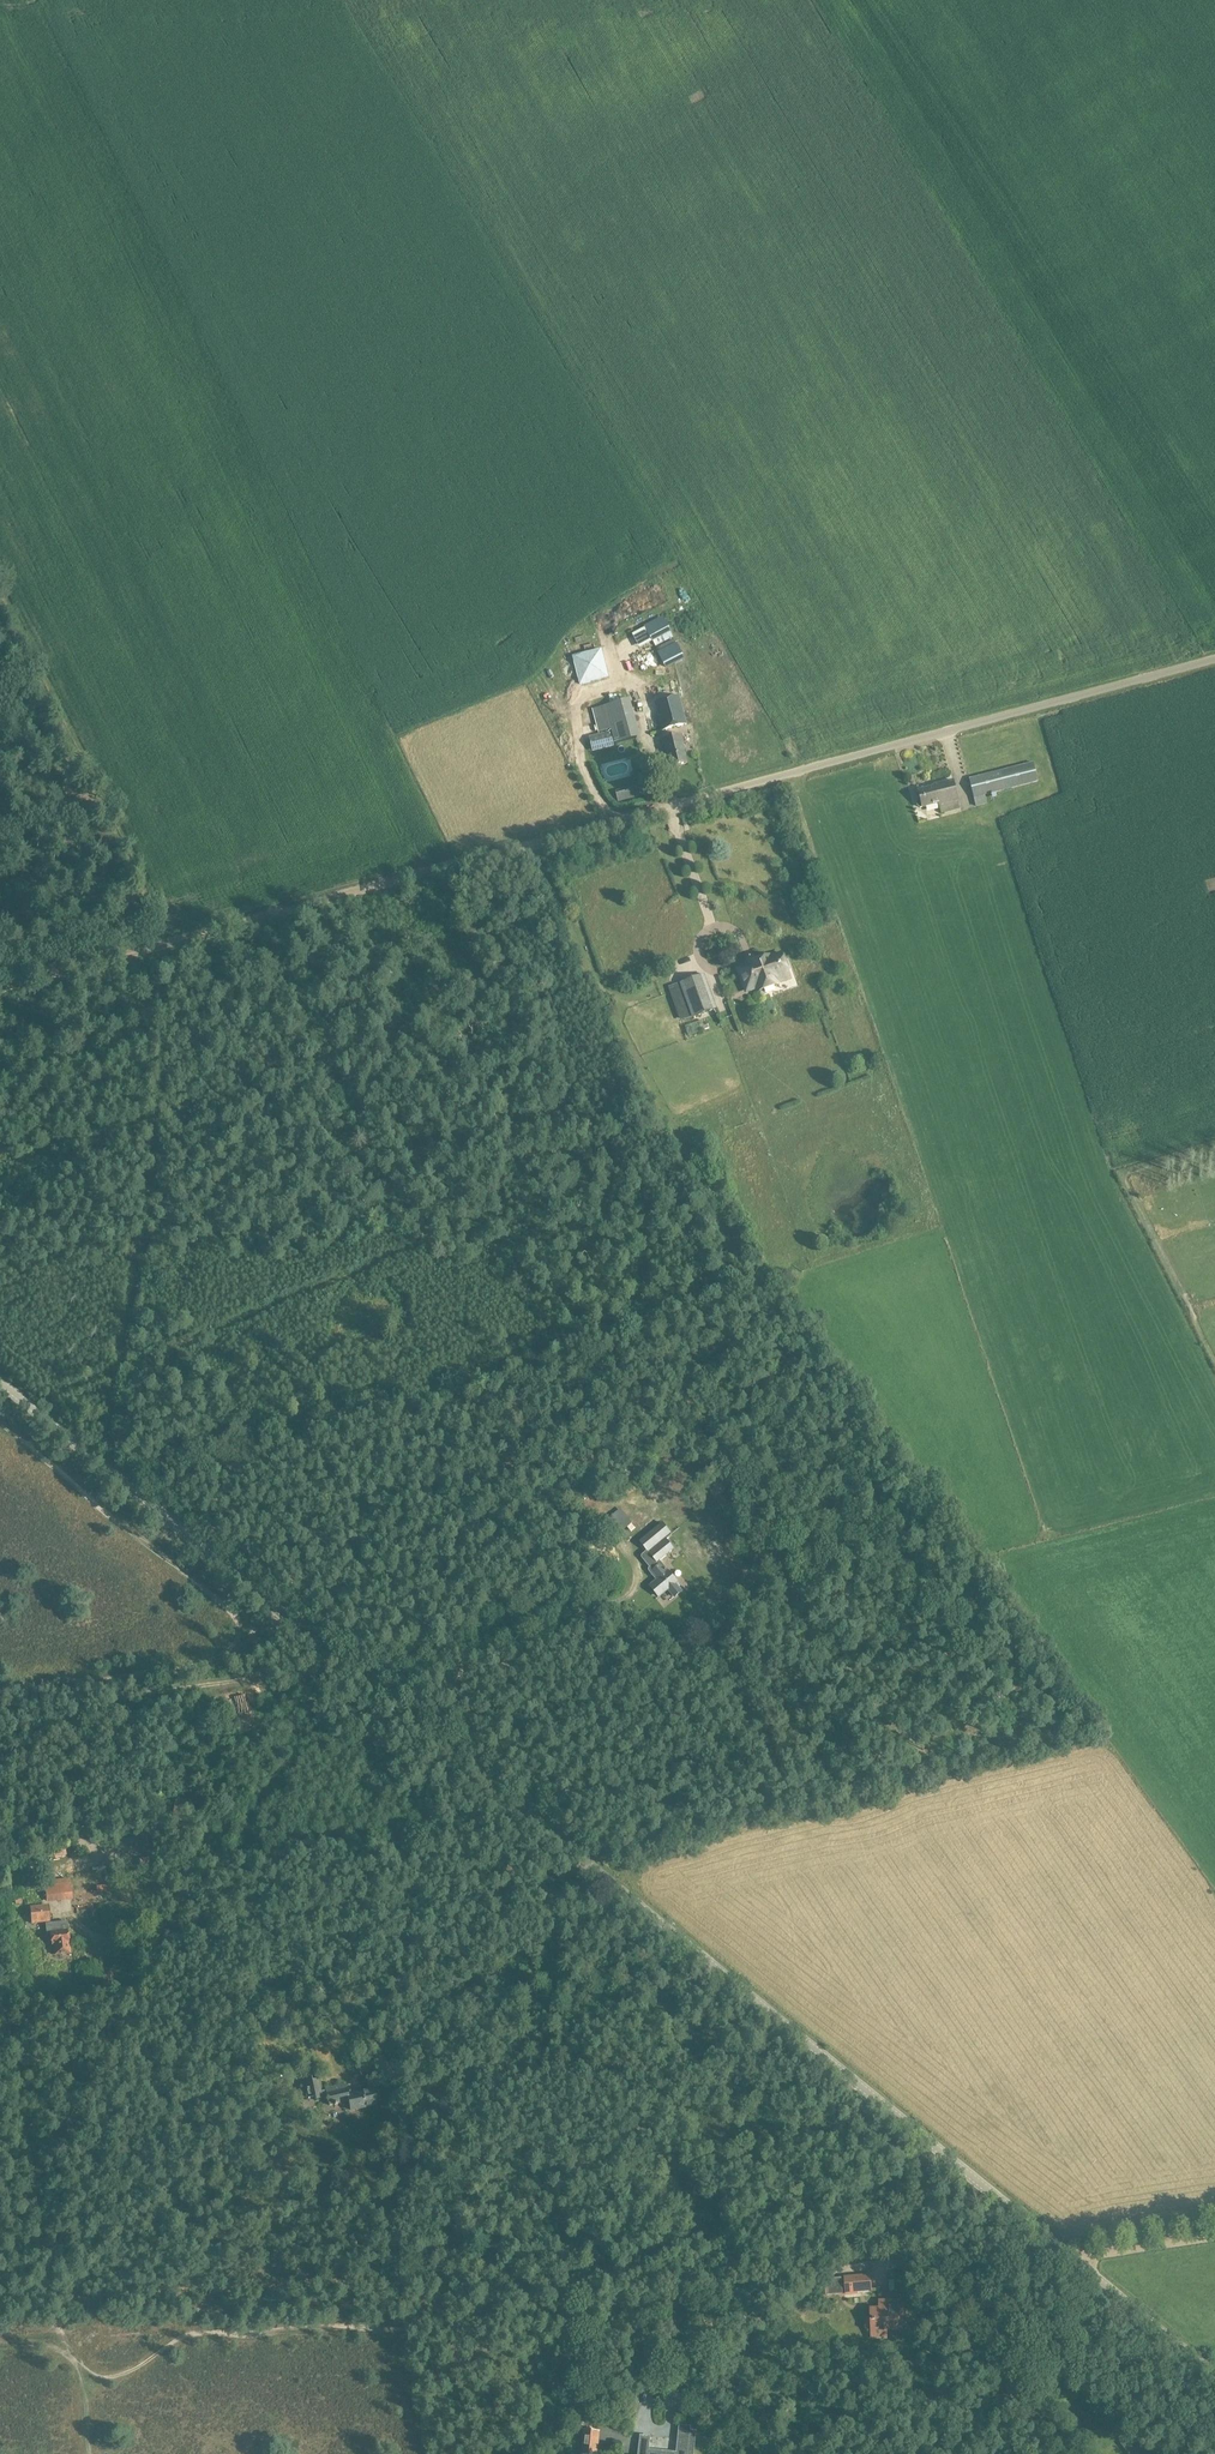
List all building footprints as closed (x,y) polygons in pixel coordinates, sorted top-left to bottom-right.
[(645,629),(653,643),(671,633),(664,619),(645,629)] [(677,645),(659,655),(666,669),(685,659),(677,645)] [(602,649),(572,657),(580,686),(609,678),(602,649)] [(566,675),(573,674),(568,650),(561,652),(566,675)] [(553,686),(545,686),(545,699),(562,698),(561,692),(553,692),(553,686)] [(518,694),(522,708),(528,706),(524,692),(518,694)] [(681,696),(654,703),(662,732),(688,725),(681,696)] [(611,730),(605,707),(592,710),(598,733),(611,730)] [(592,753),(612,748),(608,733),(588,739),(592,753)] [(667,748),(671,767),(688,763),(683,744),(682,745),(680,738),(665,742),(667,748)] [(1039,782),(1034,763),(969,779),(976,807),(988,804),(985,795),(1039,782)] [(958,801),(953,782),(935,786),(935,788),(919,792),(921,800),(919,801),(918,803),(919,808),(921,809),(924,809),(924,810),(958,801)] [(643,786),(629,790),(632,799),(645,796),(643,786)] [(617,801),(628,797),(624,788),(614,792),(617,801)] [(759,991),(779,984),(777,979),(789,974),(788,970),(790,969),(786,958),(784,959),(782,954),(770,958),(769,956),(749,963),(749,965),(738,969),(746,990),(758,986),(760,990),(758,991),(759,991)] [(717,1009),(704,975),(680,984),(693,1019),(717,1009)] [(721,1495),(715,1500),(724,1511),(729,1506),(721,1495)] [(645,1518),(628,1533),(634,1539),(650,1524),(645,1518)] [(642,1536),(637,1540),(646,1551),(640,1556),(650,1567),(647,1569),(656,1581),(650,1586),(659,1597),(668,1589),(675,1597),(691,1584),(684,1576),(686,1574),(678,1565),(673,1569),(664,1558),(676,1548),(660,1529),(646,1541),(642,1536)] [(45,1880),(46,1902),(73,1900),(70,1879),(45,1880)] [(124,1890),(124,1883),(96,1886),(97,1893),(124,1890)] [(48,1905),(30,1907),(31,1922),(50,1921),(48,1905)] [(52,1945),(54,1945),(55,1955),(70,1954),(67,1923),(47,1924),(47,1934),(51,1933),(52,1945)] [(103,1973),(105,1991),(115,1991),(113,1973),(103,1973)] [(325,2089),(329,2106),(349,2101),(351,2110),(374,2105),(371,2090),(348,2096),(345,2084),(325,2089)] [(844,2292),(868,2290),(867,2275),(843,2277),(844,2292)] [(878,2310),(870,2311),(870,2317),(869,2317),(869,2321),(870,2321),(871,2329),(896,2328),(896,2317),(901,2317),(901,2302),(886,2302),(886,2305),(878,2306),(878,2310)] [(690,2428),(679,2427),(676,2453),(687,2453),(690,2428)] [(600,2431),(584,2429),(582,2453),(598,2453),(600,2431)] [(640,2437),(638,2453),(675,2453),(648,2451),(650,2438),(640,2437)]
